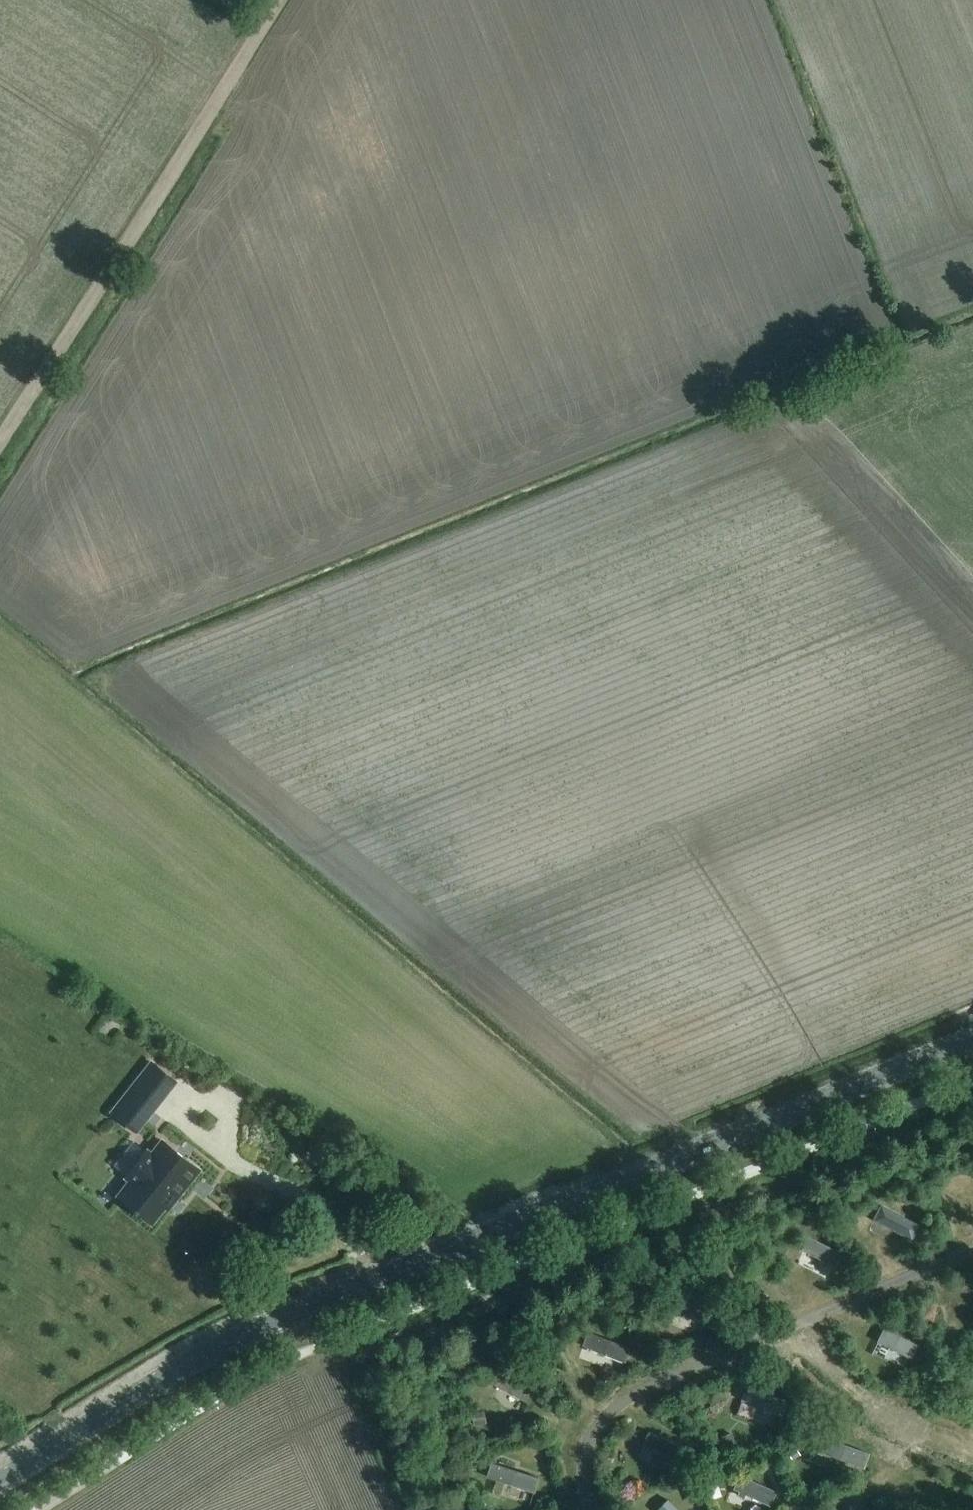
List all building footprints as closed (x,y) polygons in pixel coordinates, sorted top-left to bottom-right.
[(128,1093),(113,1113),(136,1132),(152,1112),(128,1093)] [(152,1156),(147,1152),(126,1178),(131,1181),(119,1197),(135,1211),(134,1212),(137,1214),(138,1213),(152,1224),(164,1208),(167,1210),(199,1170),(163,1141),(152,1156)] [(910,1239),(920,1220),(883,1202),(873,1221),(910,1239)] [(808,1232),(798,1254),(833,1270),(843,1248),(808,1232)] [(706,1293),(711,1282),(700,1277),(696,1288),(706,1293)] [(674,1292),(670,1307),(702,1317),(706,1302),(674,1292)] [(910,1354),(917,1339),(883,1322),(876,1338),(910,1354)] [(588,1327),(582,1343),(625,1358),(631,1342),(588,1327)] [(500,1367),(493,1378),(524,1397),(530,1387),(500,1367)] [(757,1402),(783,1410),(787,1396),(745,1384),(737,1409),(754,1414),(757,1402)] [(675,1459),(682,1443),(647,1428),(640,1444),(675,1459)] [(822,1431),(816,1447),(862,1464),(868,1448),(822,1431)] [(486,1473),(534,1489),(539,1475),(491,1458),(486,1473)] [(741,1471),(733,1490),(769,1506),(777,1487),(741,1471)]
